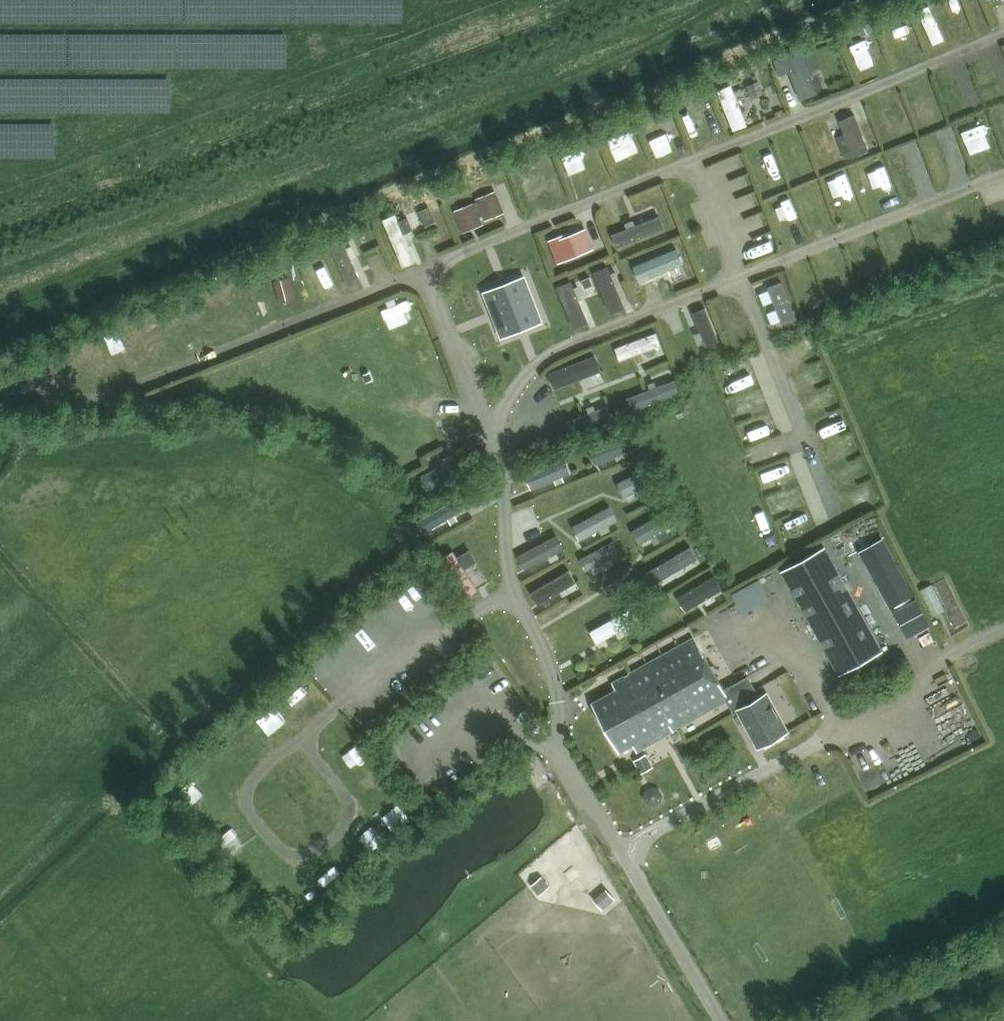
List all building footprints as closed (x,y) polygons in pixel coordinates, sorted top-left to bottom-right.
[(931,4),(920,8),(933,42),(943,38),(931,4)] [(812,44),(773,59),(779,75),(789,71),(801,100),(819,93),(810,71),(821,67),(812,44)] [(974,92),(984,89),(988,103),(1003,98),(1003,53),(1003,49),(986,55),(990,68),(969,75),(974,92)] [(720,86),(731,128),(746,124),(736,82),(720,86)] [(967,119),(984,159),(998,154),(988,129),(992,128),(985,112),(967,119)] [(845,134),(837,137),(846,157),(869,148),(856,114),(839,120),(845,134)] [(943,141),(903,154),(913,185),(930,179),(924,161),(962,148),(955,127),(940,132),(943,141)] [(455,212),(462,228),(481,220),(480,218),(503,209),(496,193),(474,202),(475,204),(455,212)] [(418,212),(423,223),(435,218),(430,207),(418,212)] [(404,208),(383,216),(402,265),(416,260),(405,233),(413,230),(404,208)] [(660,215),(612,234),(617,247),(665,229),(660,215)] [(593,248),(588,235),(573,241),(574,243),(573,243),(571,239),(552,247),(558,263),(593,248)] [(348,286),(360,280),(343,240),(331,246),(348,286)] [(676,248),(631,266),(636,278),(681,260),(676,248)] [(608,266),(594,272),(611,314),(625,308),(608,266)] [(582,281),(585,288),(593,285),(590,277),(582,281)] [(523,278),(486,293),(503,336),(540,321),(524,281),(523,278)] [(571,281),(557,287),(575,329),(589,323),(571,281)] [(796,317),(781,281),(768,287),(783,323),(796,317)] [(388,324),(417,320),(414,299),(385,304),(388,324)] [(705,308),(692,313),(706,346),(719,340),(705,308)] [(656,332),(615,348),(620,360),(660,345),(656,332)] [(596,355),(549,373),(555,388),(602,370),(596,355)] [(674,379),(626,398),(632,411),(679,393),(674,379)] [(607,405),(566,422),(571,435),(612,418),(607,405)] [(595,465),(637,448),(631,432),(588,450),(595,465)] [(466,453),(420,475),(427,489),(473,467),(466,453)] [(563,458),(526,474),(532,489),(570,473),(563,458)] [(651,466),(618,483),(624,496),(658,479),(651,466)] [(458,498),(418,520),(424,532),(464,509),(458,498)] [(610,506),(573,526),(580,540),(618,520),(610,506)] [(665,511),(633,530),(640,543),(673,525),(665,511)] [(557,535),(518,556),(525,569),(564,549),(557,535)] [(613,541),(580,559),(586,570),(620,552),(613,541)] [(823,545),(781,568),(840,675),(882,651),(823,545)] [(690,547),(646,573),(653,584),(697,558),(690,547)] [(453,550),(438,560),(463,598),(478,589),(465,569),(477,561),(469,550),(458,557),(453,550)] [(570,570),(531,593),(538,605),(577,582),(570,570)] [(904,571),(884,579),(894,603),(913,595),(904,571)] [(951,574),(923,585),(934,615),(947,610),(954,629),(969,624),(951,574)] [(715,576),(678,598),(686,611),(723,589),(715,576)] [(733,589),(742,610),(771,597),(761,576),(733,589)] [(921,607),(916,598),(893,610),(898,619),(921,607)] [(636,605),(591,631),(601,649),(646,623),(636,605)] [(908,638),(931,626),(927,617),(904,630),(908,638)] [(935,640),(930,631),(919,637),(924,646),(935,640)] [(615,690),(594,702),(621,750),(634,743),(637,749),(726,699),(734,714),(739,711),(759,747),(788,731),(766,693),(760,696),(748,675),(724,689),(694,637),(612,683),(615,690)] [(634,761),(641,774),(654,767),(646,753),(634,761)] [(181,789),(191,808),(212,797),(202,778),(181,789)] [(664,795),(659,788),(652,786),(645,790),(643,798),(647,804),(655,806),(662,802),(664,795)] [(218,837),(230,852),(245,841),(232,825),(218,837)] [(543,876),(536,882),(544,891),(551,885),(543,876)] [(606,889),(597,896),(602,904),(612,897),(606,889)]
